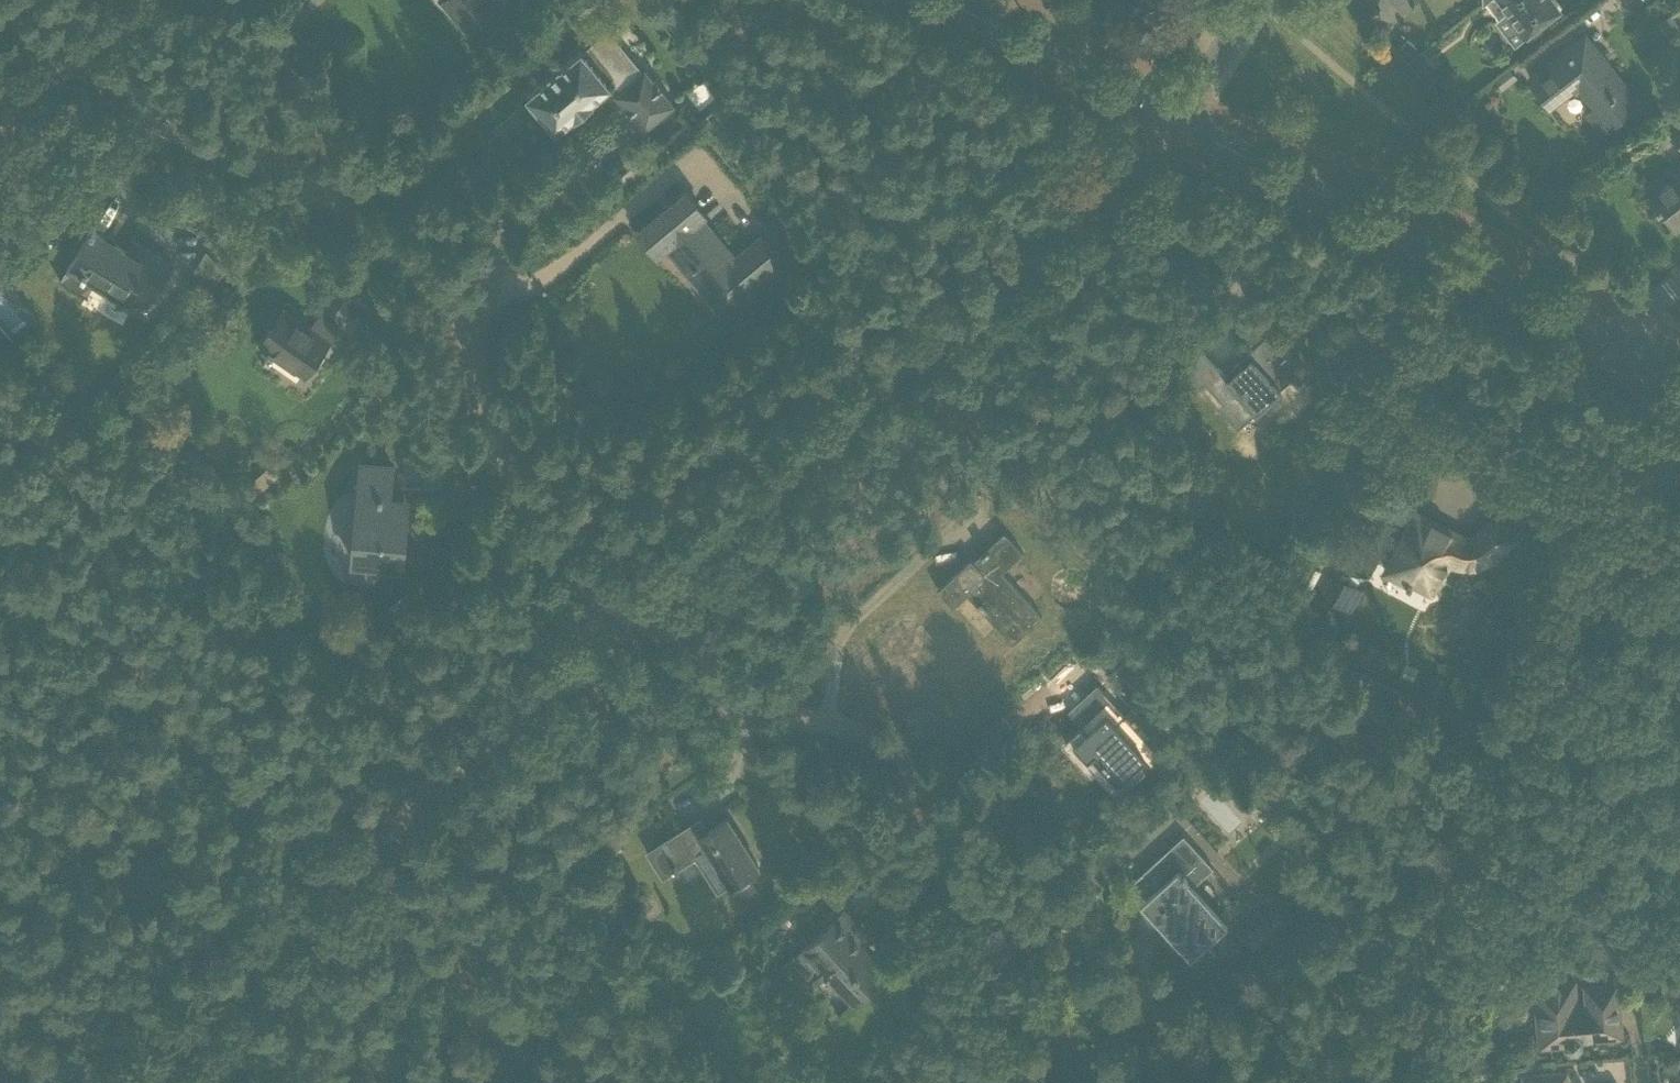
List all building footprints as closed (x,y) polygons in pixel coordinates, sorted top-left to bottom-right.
[(1405,13),(1416,0),(1390,0),(1405,13)] [(1527,34),(1559,10),(1552,0),(1501,0),(1527,34)] [(1677,27),(1669,15),(1659,23),(1667,34),(1677,27)] [(1409,57),(1417,48),(1407,39),(1400,47),(1409,57)] [(1577,42),(1530,79),(1549,104),(1579,81),(1596,104),(1584,114),(1599,133),(1637,103),(1600,55),(1592,61),(1577,42)] [(644,128),(673,103),(644,69),(639,73),(618,48),(595,68),(580,50),(558,68),(558,67),(546,76),(547,77),(526,96),(555,130),(573,115),(574,116),(592,101),(591,100),(609,84),(607,82),(611,79),(620,89),(615,94),(644,128)] [(1436,68),(1424,53),(1414,61),(1425,76),(1436,68)] [(1509,69),(1495,80),(1502,90),(1517,79),(1509,69)] [(1670,133),(1679,145),(1679,125),(1670,133)] [(1650,198),(1658,210),(1660,209),(1668,220),(1670,218),(1676,225),(1679,222),(1679,175),(1650,198)] [(992,179),(984,187),(993,196),(1001,188),(992,179)] [(703,213),(685,192),(638,232),(657,253),(671,241),(693,267),(688,271),(722,312),(783,261),(762,236),(734,259),(699,217),(703,213)] [(69,266),(60,280),(68,287),(75,291),(87,296),(90,292),(96,281),(120,296),(114,306),(129,306),(129,313),(145,313),(145,305),(148,305),(153,295),(155,296),(174,265),(133,241),(127,251),(95,232),(97,227),(93,225),(69,266)] [(795,264),(782,276),(790,286),(804,275),(795,264)] [(284,309),(270,329),(268,328),(257,343),(267,350),(264,354),(269,358),(273,352),(304,374),(338,328),(321,315),(309,332),(299,325),(302,321),(284,309)] [(1291,379),(1300,389),(1312,378),(1277,340),(1269,337),(1262,339),(1253,348),(1256,351),(1243,363),(1240,360),(1225,373),(1201,348),(1182,366),(1200,386),(1204,383),(1226,407),(1240,395),(1254,410),(1255,412),(1257,410),(1259,412),(1273,399),(1271,397),(1291,379)] [(393,467),(360,464),(352,560),(369,562),(369,560),(404,563),(406,540),(401,540),(404,500),(391,499),(393,467)] [(982,508),(960,528),(982,553),(973,561),(971,558),(938,589),(953,606),(970,591),(979,601),(978,603),(985,610),(986,608),(1001,624),(998,627),(1013,643),(1042,617),(1001,571),(1022,552),(982,508)] [(1428,529),(1432,522),(1415,512),(1385,569),(1411,583),(1419,567),(1439,578),(1448,561),(1452,562),(1457,564),(1461,564),(1467,564),(1473,564),(1477,564),(1480,563),(1484,562),(1490,560),(1493,558),(1497,556),(1516,538),(1496,517),(1477,535),(1482,541),(1477,544),(1468,546),(1457,544),(1428,529)] [(1362,591),(1326,573),(1315,595),(1351,613),(1362,591)] [(1096,685),(1098,687),(1081,702),(1080,701),(1078,702),(1097,723),(1074,743),(1088,758),(1095,751),(1120,780),(1144,758),(1136,748),(1146,738),(1133,724),(1133,723),(1097,684),(1096,685)] [(1202,733),(1209,747),(1222,741),(1214,726),(1202,733)] [(750,880),(746,873),(758,866),(728,818),(708,830),(701,819),(650,851),(656,861),(654,862),(662,875),(673,868),(675,871),(679,868),(675,863),(693,852),(718,892),(731,884),(735,890),(750,880)] [(1182,836),(1131,883),(1132,884),(1143,874),(1156,889),(1140,903),(1190,958),(1205,943),(1206,942),(1226,925),(1192,888),(1213,869),(1182,836)] [(843,912),(802,951),(785,966),(806,988),(812,982),(815,985),(817,982),(825,989),(830,992),(845,993),(854,1002),(864,993),(866,996),(880,983),(877,980),(885,973),(859,945),(867,937),(843,912)] [(1620,1033),(1616,983),(1587,986),(1588,1003),(1575,1004),(1573,983),(1536,986),(1542,1046),(1567,1043),(1571,1047),(1576,1046),(1580,1042),(1580,1037),(1620,1033)] [(765,1063),(753,1069),(759,1079),(770,1073),(765,1063)] [(1567,1071),(1523,1076),(1524,1082),(1568,1082),(1567,1071)]
